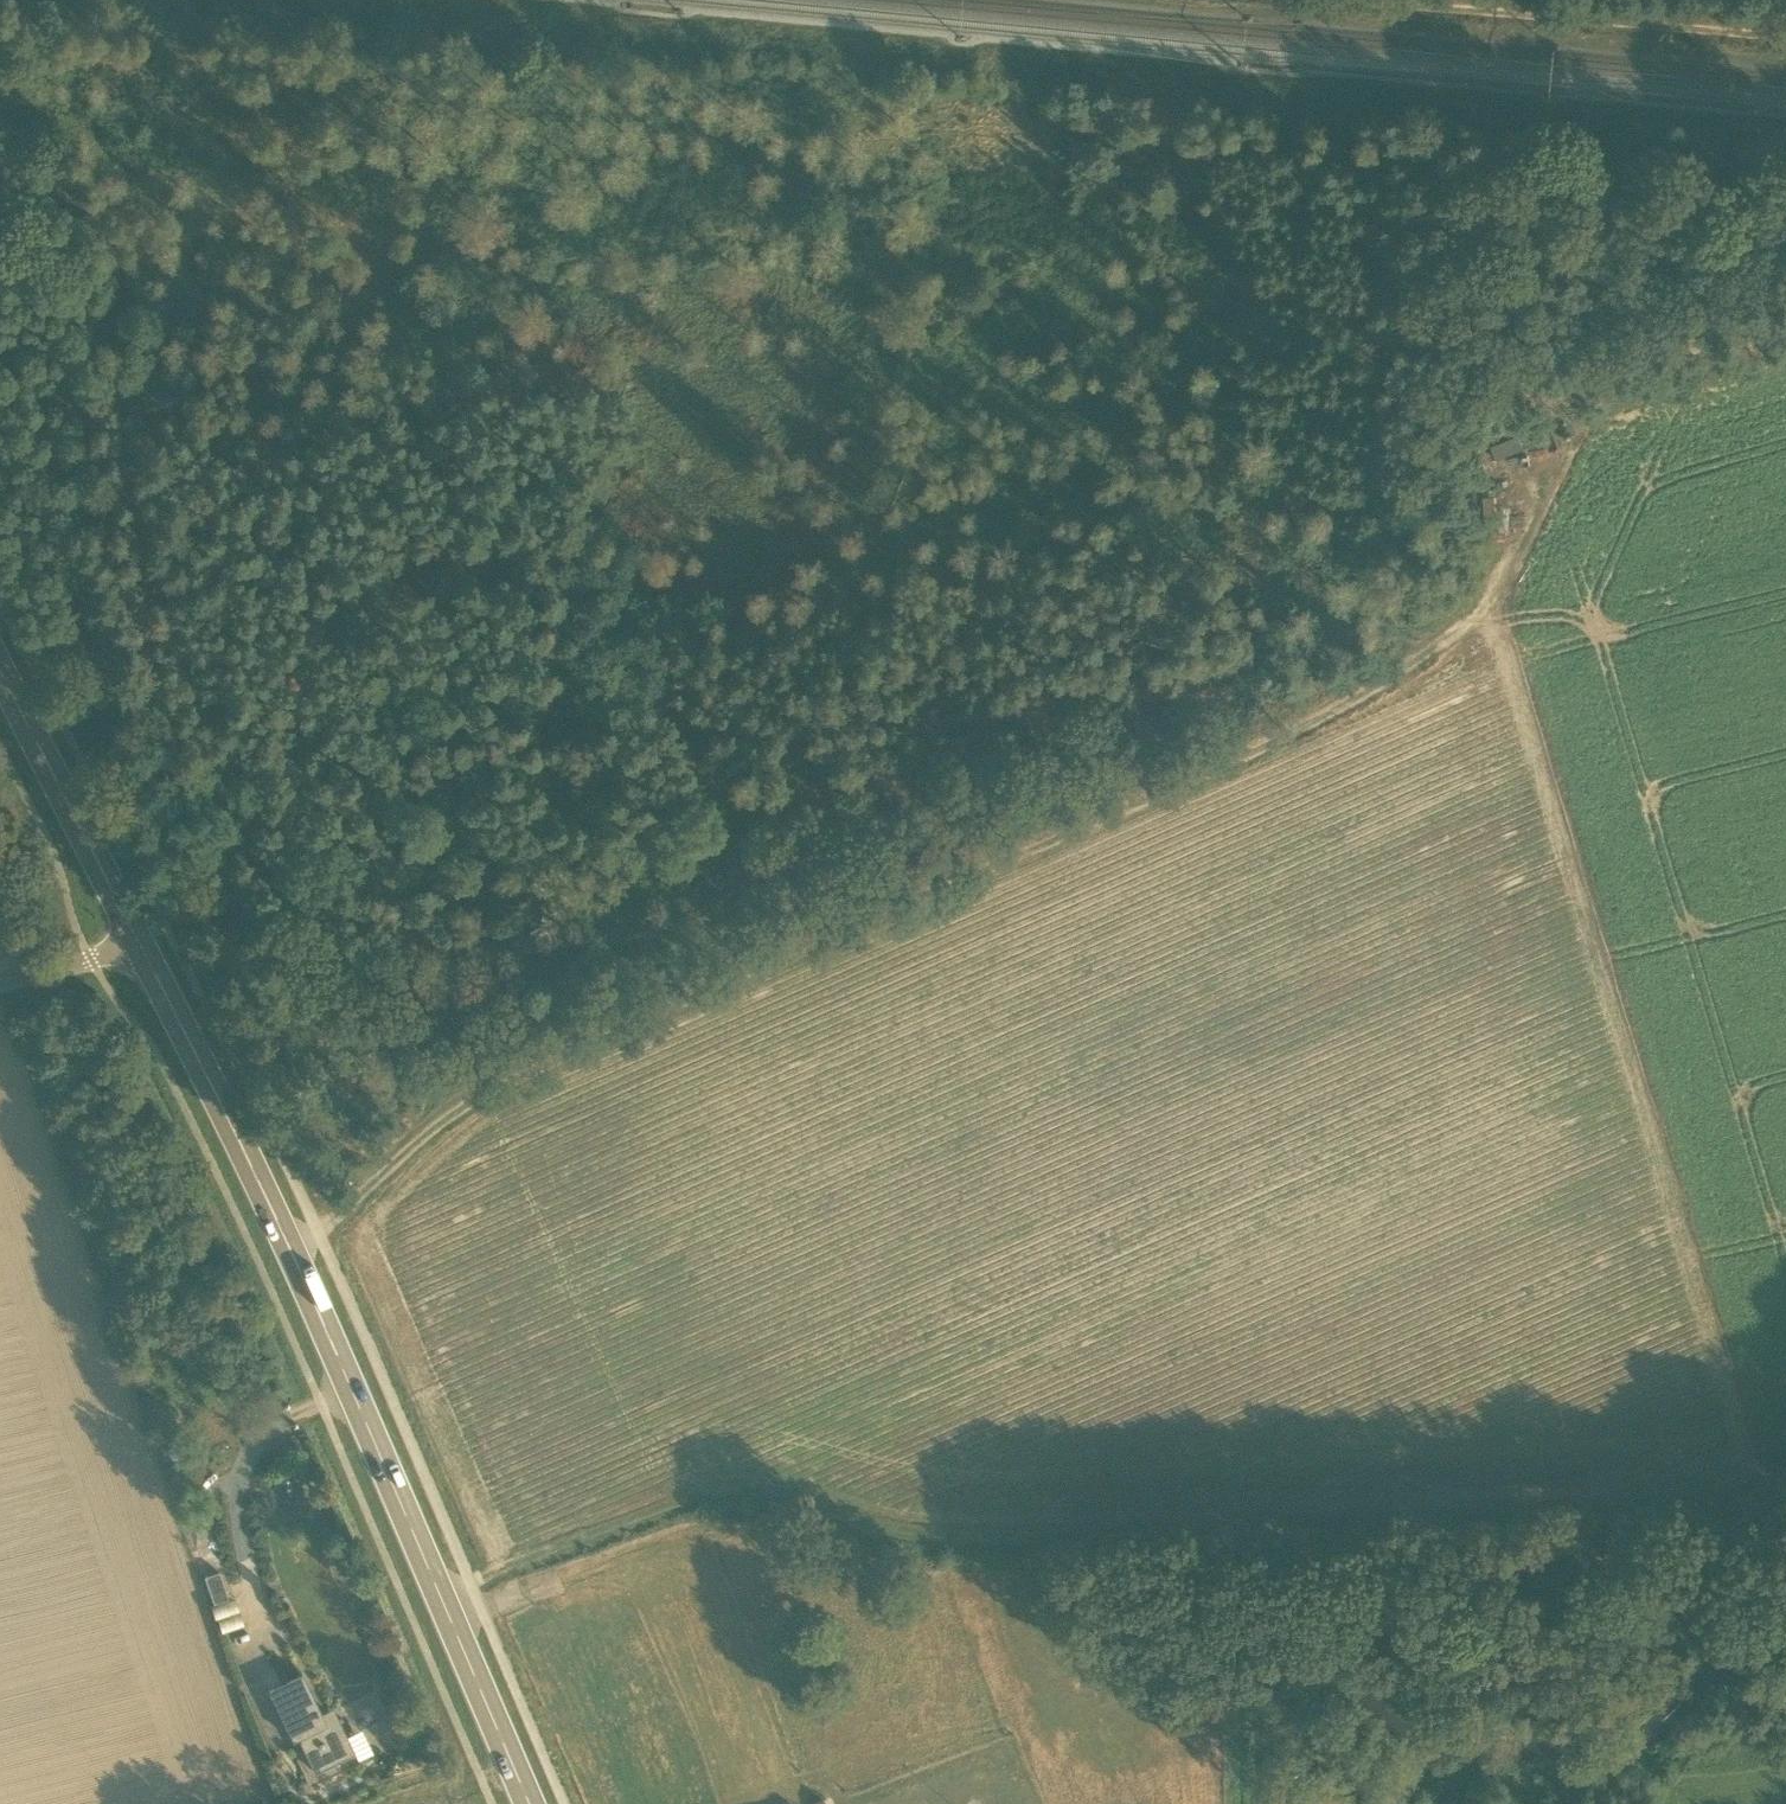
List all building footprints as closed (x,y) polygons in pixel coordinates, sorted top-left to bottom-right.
[(1517,436),(1484,443),(1487,456),(1520,449),(1517,436)] [(214,1602),(229,1598),(220,1571),(206,1576),(214,1602)] [(326,1726),(302,1677),(270,1693),(294,1741),(299,1739),(316,1774),(354,1755),(338,1721),(326,1726)]
